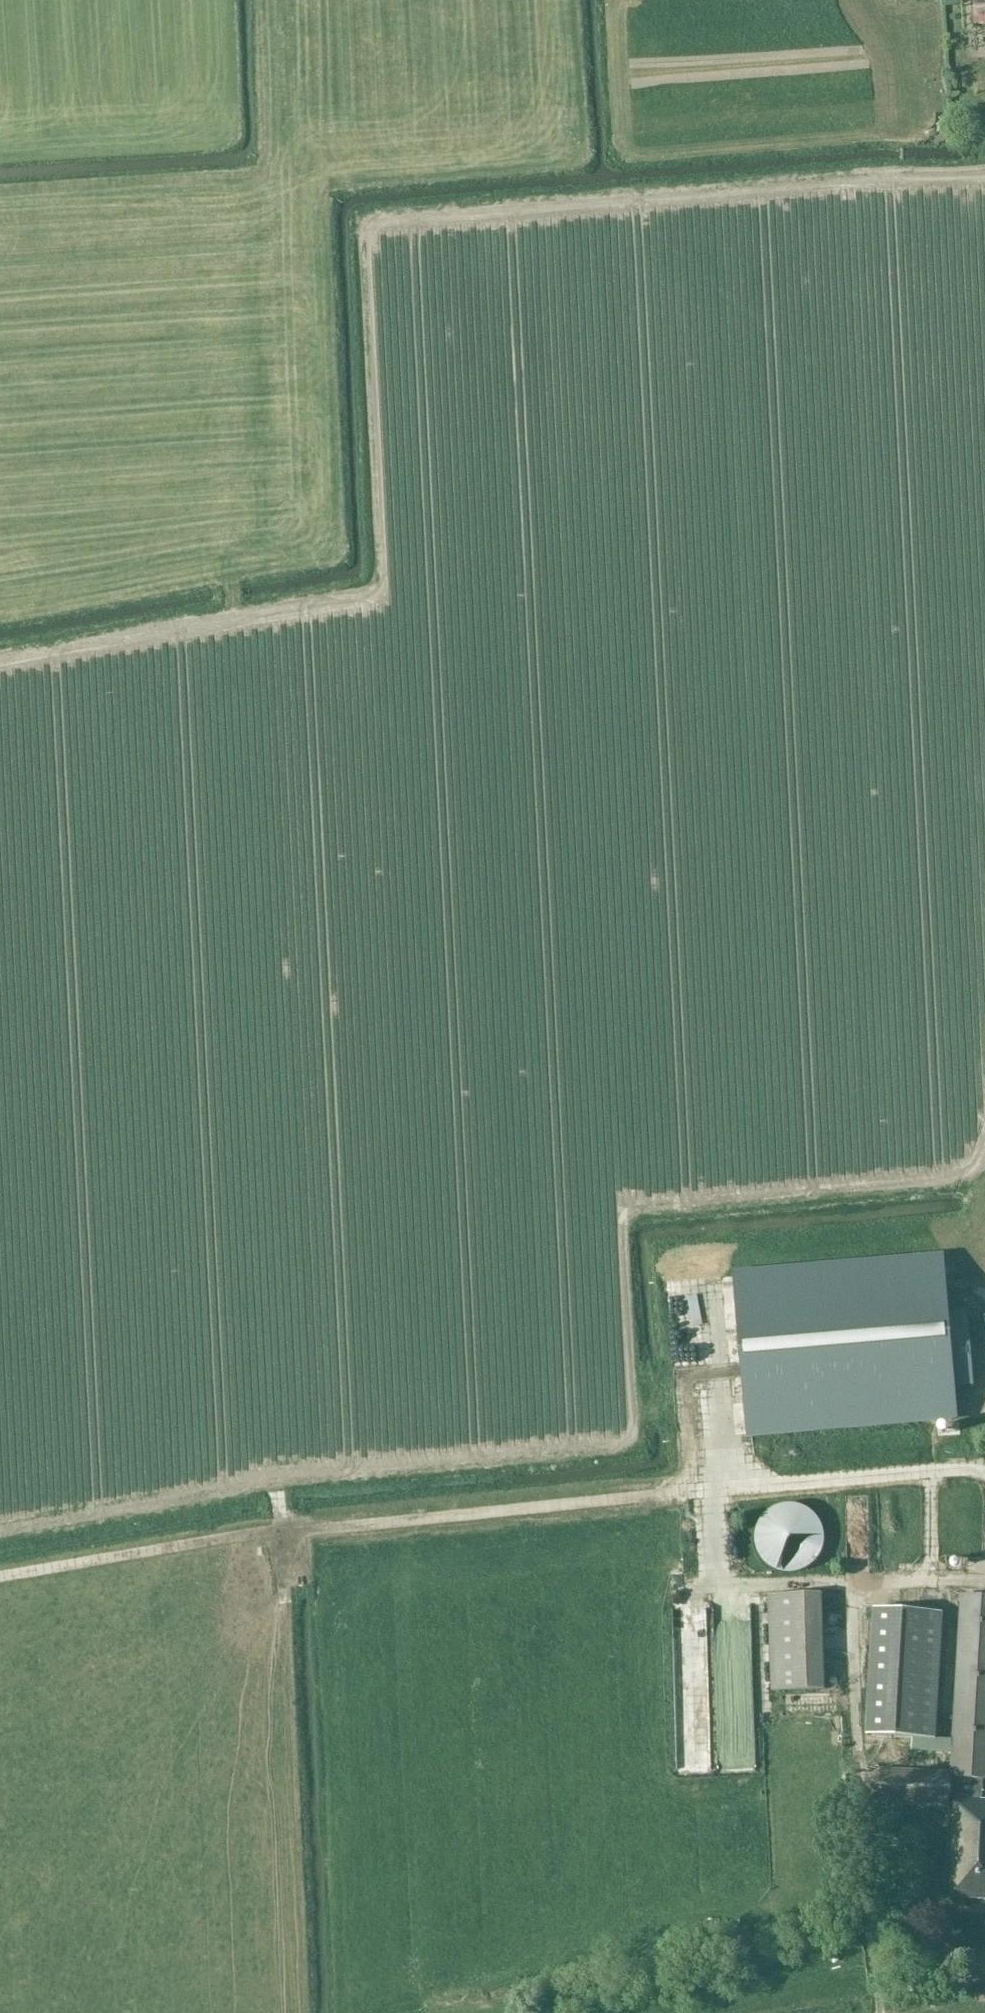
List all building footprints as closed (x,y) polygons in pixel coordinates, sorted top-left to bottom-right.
[(974,1),(972,1),(973,25),(984,25),(984,0),(974,0),(974,1)] [(944,1258),(733,1275),(746,1435),(957,1417),(955,1388),(974,1386),(968,1310),(949,1312),(944,1258)] [(824,1542),(825,1536),(824,1531),(822,1525),(820,1520),(817,1516),(813,1511),(808,1508),(803,1506),(798,1504),(792,1503),(786,1503),(781,1504),(775,1506),(771,1509),(766,1513),(762,1517),(760,1522),(757,1527),(756,1533),(756,1538),(757,1544),(758,1550),(761,1555),(764,1559),(768,1563),(772,1567),(777,1569),(783,1571),(788,1572),(794,1572),(800,1570),(805,1568),(810,1566),(814,1562),(818,1558),(821,1553),(823,1548),(824,1542)] [(773,1690),(825,1688),(822,1592),(770,1594),(773,1690)] [(984,1783),(984,1599),(961,1597),(953,1740),(936,1739),(943,1613),(872,1608),(865,1737),(912,1738),(912,1752),(952,1754),(951,1775),(880,1772),(878,1806),(949,1810),(944,1899),(984,1901),(984,1801),(983,1801),(983,1782),(984,1783)] [(714,1705),(714,1742),(752,1742),(751,1676),(722,1676),(722,1705),(714,1705)]
